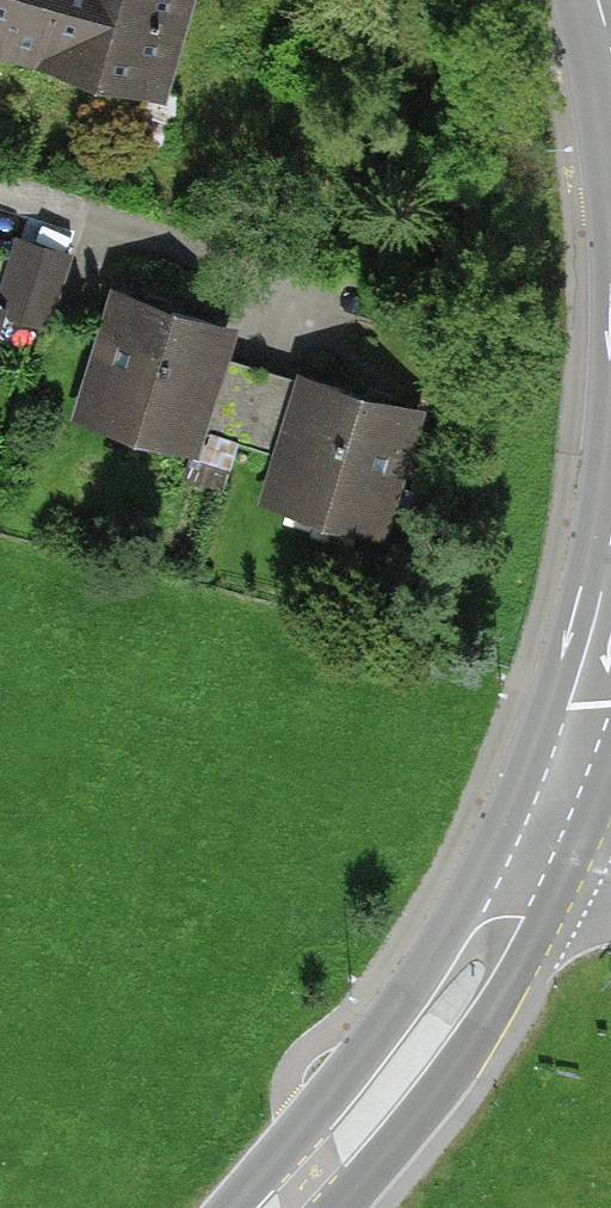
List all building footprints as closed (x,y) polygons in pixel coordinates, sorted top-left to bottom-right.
[(163,100),(193,0),(0,0),(0,52),(163,100)] [(64,302),(73,244),(36,239),(27,296),(64,302)] [(242,321),(118,285),(82,408),(205,444),(242,321)] [(0,303),(0,358),(15,307),(0,303)] [(431,410),(303,372),(267,492),(395,530),(431,410)]
